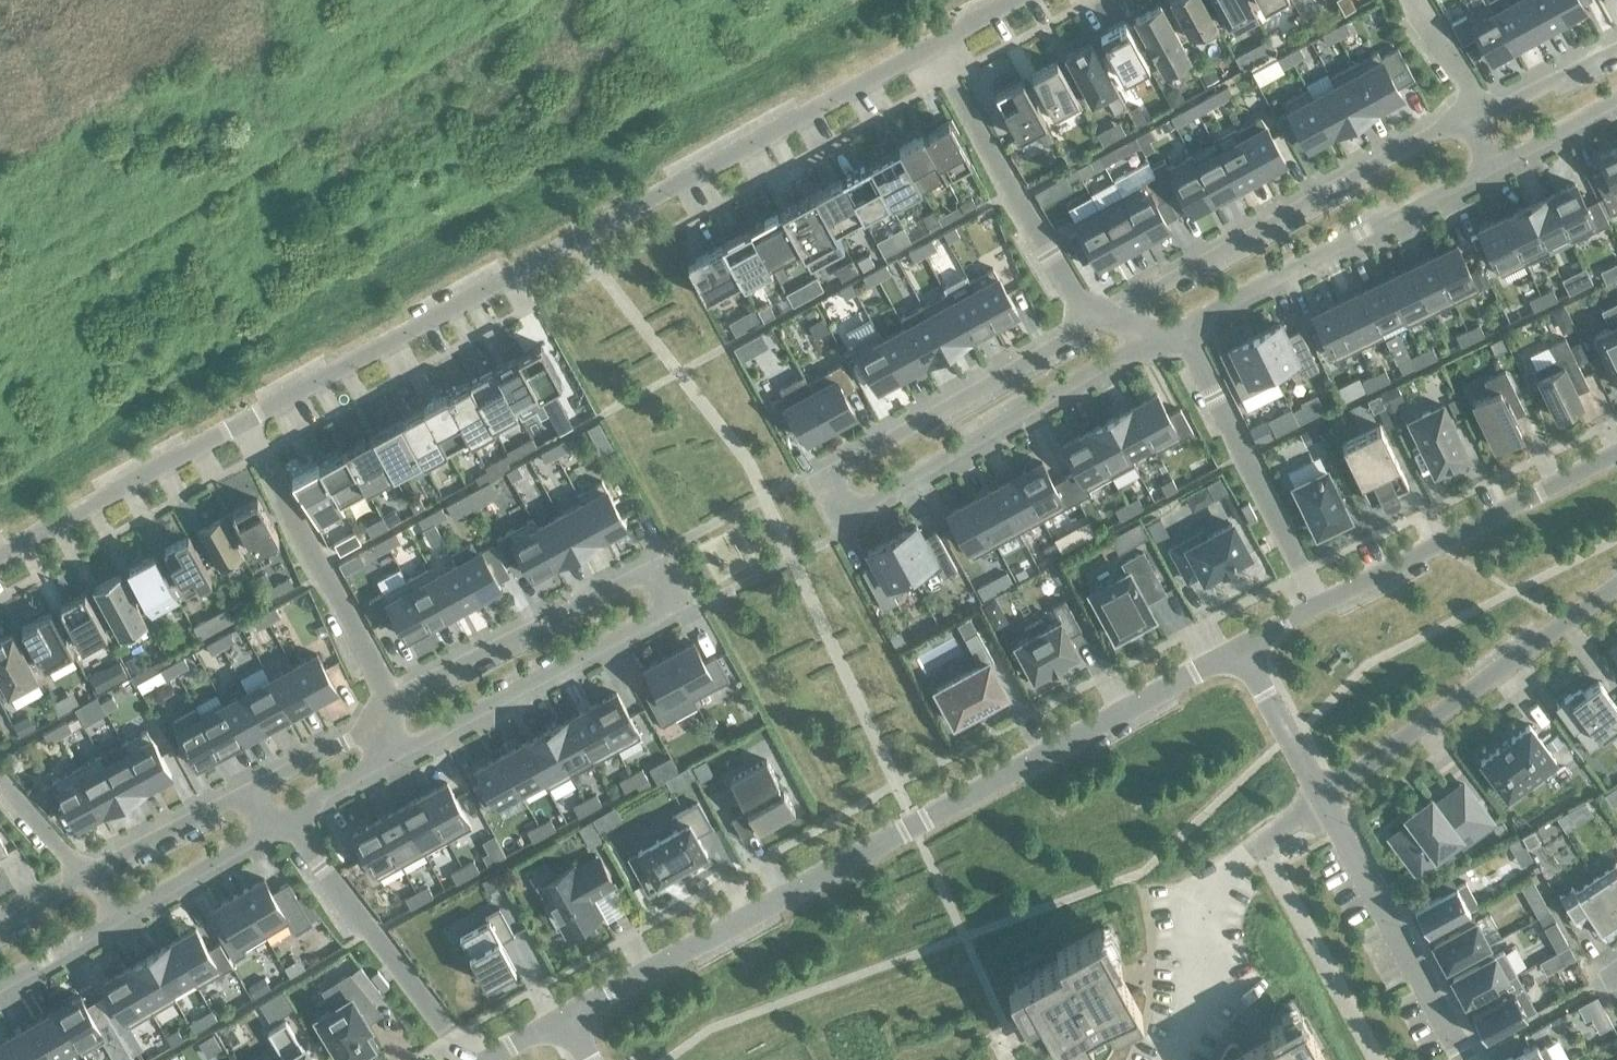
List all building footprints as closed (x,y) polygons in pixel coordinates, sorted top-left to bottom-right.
[(1170,0),(1191,39),(1216,26),(1202,0),(1171,0),(1170,0)] [(1228,26),(1240,19),(1245,29),(1257,22),(1257,23),(1259,22),(1247,0),(1214,0),(1228,26)] [(1264,9),(1280,0),(1259,0),(1264,9)] [(1339,0),(1346,14),(1356,9),(1351,0),(1339,0)] [(1496,12),(1515,48),(1538,35),(1519,0),(1518,0),(1496,12)] [(1561,23),(1548,0),(1519,0),(1538,35),(1561,23)] [(1580,0),(1548,0),(1561,23),(1585,10),(1580,0)] [(1467,16),(1472,26),(1491,61),(1515,48),(1496,12),(1491,3),(1467,16)] [(1155,56),(1156,56),(1165,73),(1190,59),(1160,6),(1135,19),(1148,42),(1147,42),(1155,56)] [(1334,29),(1339,39),(1350,32),(1345,23),(1334,29)] [(1149,67),(1126,24),(1101,38),(1124,80),(1149,67)] [(1279,29),(1278,29),(1267,35),(1274,47),(1285,41),(1279,29)] [(1327,45),(1339,39),(1334,29),(1322,35),(1327,45)] [(1091,43),(1067,57),(1092,104),(1106,97),(1115,115),(1127,108),(1117,90),(1116,90),(1091,44),(1092,44),(1091,43)] [(1288,54),(1293,64),(1304,57),(1299,48),(1288,54)] [(1246,52),(1238,57),(1236,58),(1241,68),(1251,62),(1246,52)] [(1378,109),(1401,96),(1377,52),(1353,65),(1378,109)] [(1281,70),(1293,64),(1288,54),(1276,61),(1281,70)] [(1248,78),(1260,96),(1286,79),(1275,61),(1248,78)] [(1057,62),(1032,76),(1057,122),(1082,108),(1057,62)] [(1355,122),(1378,109),(1353,65),(1330,77),(1335,86),(1355,122)] [(1211,67),(1202,72),(1200,73),(1207,86),(1218,80),(1211,67)] [(1023,81),(996,96),(1019,138),(1035,129),(1044,145),(1055,140),(1023,81)] [(1335,86),(1312,99),(1332,134),(1355,122),(1335,86)] [(1217,93),(1222,103),(1233,96),(1228,87),(1217,93)] [(1180,90),(1169,96),(1174,105),(1185,99),(1180,90)] [(1308,148),(1332,134),(1312,99),(1307,90),(1283,103),(1308,148)] [(1210,109),(1222,103),(1217,93),(1205,99),(1210,109)] [(1139,107),(1137,108),(1129,112),(1137,127),(1147,122),(1139,107)] [(1182,112),(1171,118),(1176,128),(1187,122),(1182,112)] [(1261,117),(1237,130),(1242,140),(1261,175),(1285,162),(1266,127),(1261,117)] [(944,176),(946,179),(972,165),(956,136),(960,134),(952,120),(928,132),(930,135),(925,137),(924,135),(922,136),(944,176)] [(1170,120),(1161,125),(1165,133),(1174,128),(1170,120)] [(1236,128),(1213,141),(1219,152),(1238,188),(1261,175),(1242,140),(1237,130),(1236,128)] [(1107,131),(1099,135),(1097,136),(1103,147),(1113,141),(1107,131)] [(922,136),(899,148),(922,189),(944,176),(922,136)] [(1123,169),(1143,158),(1136,145),(1116,155),(1123,169)] [(869,165),(890,203),(891,206),(922,189),(899,148),(869,165)] [(1600,156),(1606,170),(1593,176),(1612,215),(1616,213),(1616,148),(1600,156)] [(1072,149),(1064,153),(1070,164),(1078,160),(1072,149)] [(1099,157),(1105,167),(1116,160),(1111,151),(1099,157)] [(1219,152),(1196,165),(1215,200),(1238,188),(1219,152)] [(1164,160),(1151,168),(1168,198),(1180,192),(1191,213),(1215,200),(1196,165),(1191,156),(1168,168),(1164,160)] [(1099,157),(1088,163),(1093,173),(1105,167),(1099,157)] [(1149,163),(1113,183),(1145,241),(1169,228),(1157,205),(1168,198),(1151,168),(1149,163)] [(863,218),(890,203),(869,165),(842,180),(863,218)] [(1033,168),(1023,174),(1022,174),(1028,185),(1039,179),(1033,168)] [(1077,169),(1065,176),(1070,185),(1082,179),(1077,169)] [(863,218),(842,180),(815,194),(836,233),(863,218)] [(1113,183),(1091,195),(1092,197),(1098,209),(1122,253),(1145,241),(1113,183)] [(1598,200),(1586,206),(1575,184),(1551,196),(1568,232),(1573,242),(1609,224),(1598,200)] [(1046,188),(1034,195),(1041,208),(1053,201),(1046,188)] [(781,213),(800,247),(810,267),(845,248),(836,233),(815,194),(781,213)] [(1545,244),(1568,232),(1551,196),(1527,207),(1545,244)] [(1079,231),(1067,237),(1082,264),(1093,258),(1098,266),(1122,253),(1098,209),(1092,197),(1068,210),(1079,231)] [(970,199),(963,203),(960,205),(965,213),(975,207),(970,199)] [(1545,244),(1527,207),(1504,219),(1526,264),(1549,253),(1545,244)] [(928,228),(940,222),(938,218),(933,210),(922,217),(928,228)] [(781,213),(750,230),(773,270),(770,264),(800,247),(781,213)] [(947,214),(938,218),(940,222),(942,225),(951,220),(947,214)] [(1526,264),(1504,219),(1479,230),(1501,276),(1526,264)] [(955,227),(943,234),(948,243),(960,237),(955,227)] [(733,266),(744,286),(772,270),(750,230),(722,245),(726,253),(729,259),(730,260),(733,266)] [(904,231),(880,244),(879,245),(885,257),(910,243),(904,231)] [(920,246),(925,256),(937,250),(932,240),(920,246)] [(726,253),(722,245),(708,253),(702,256),(701,257),(695,260),(689,264),(688,264),(688,265),(691,271),(691,272),(692,272),(695,278),(695,279),(699,285),(702,291),(702,292),(703,292),(706,298),(707,298),(707,299),(708,299),(708,298),(714,295),(720,292),(721,291),(727,288),(728,288),(727,288),(734,284),(740,281),(741,280),(737,273),(733,267),(733,266),(730,260),(729,259),(726,253)] [(914,262),(925,256),(920,246),(909,253),(914,262)] [(1479,291),(1457,246),(1432,257),(1454,303),(1479,291)] [(874,265),(869,255),(858,261),(863,271),(874,265)] [(1454,303),(1432,257),(1409,269),(1431,315),(1454,303)] [(852,262),(836,270),(841,280),(857,271),(852,262)] [(874,271),(879,281),(891,275),(886,265),(874,271)] [(1602,272),(1607,284),(1616,279),(1616,265),(1602,272)] [(994,326),(1018,313),(993,268),(969,282),(974,291),(994,326)] [(1407,326),(1431,315),(1409,269),(1385,280),(1403,317),(1407,326)] [(879,281),(874,271),(863,278),(868,287),(879,281)] [(1569,294),(1578,290),(1572,276),(1562,280),(1569,294)] [(817,278),(805,284),(812,296),(823,290),(817,278)] [(1362,292),(1379,328),(1403,317),(1385,280),(1362,292)] [(856,293),(851,284),(840,290),(845,300),(856,293)] [(890,309),(883,288),(867,294),(865,286),(859,288),(865,307),(877,303),(880,312),(890,309)] [(1546,306),(1557,300),(1553,290),(1541,296),(1546,306)] [(971,339),(994,326),(974,291),(951,303),(971,339)] [(1362,292),(1338,303),(1360,349),(1384,337),(1379,328),(1362,292)] [(928,316),(948,351),(971,339),(951,303),(946,294),(923,307),(928,316)] [(1534,311),(1546,306),(1541,296),(1529,301),(1534,311)] [(1336,361),(1360,349),(1338,303),(1313,315),(1336,361)] [(768,305),(758,311),(764,323),(775,317),(768,305)] [(1564,306),(1555,310),(1553,311),(1557,319),(1568,314),(1564,306)] [(743,317),(730,324),(737,337),(752,329),(745,316),(743,317)] [(928,316),(905,328),(925,364),(948,351),(928,316)] [(1290,345),(1280,324),(1256,336),(1278,382),(1314,364),(1302,339),(1290,345)] [(1473,341),(1484,335),(1480,325),(1468,331),(1473,341)] [(1594,336),(1596,338),(1616,382),(1616,325),(1597,335),(1594,336)] [(905,328),(882,341),(902,376),(925,364),(905,328)] [(1461,347),(1473,341),(1468,331),(1456,337),(1461,347)] [(853,345),(878,390),(902,376),(882,341),(877,332),(853,345)] [(1256,336),(1231,348),(1241,368),(1229,374),(1241,399),(1278,382),(1256,336)] [(1495,357),(1505,352),(1506,352),(1499,338),(1488,343),(1495,357)] [(1565,339),(1530,356),(1537,369),(1534,371),(1557,418),(1583,405),(1577,394),(1589,388),(1565,339)] [(573,427),(555,393),(564,388),(541,344),(517,357),(538,395),(560,434),(573,427)] [(745,347),(743,347),(735,352),(742,364),(751,359),(745,347)] [(1425,364),(1437,358),(1433,348),(1421,354),(1425,364)] [(1414,369),(1425,364),(1421,354),(1409,360),(1414,369)] [(515,408),(538,395),(517,357),(494,370),(515,408)] [(842,364),(808,383),(807,383),(831,428),(855,415),(844,394),(856,388),(842,364)] [(470,383),(495,429),(520,416),(515,408),(494,370),(470,383)] [(1378,386),(1390,381),(1385,371),(1374,377),(1378,386)] [(1505,372),(1484,382),(1491,396),(1474,404),(1495,448),(1521,435),(1513,419),(1516,417),(1515,415),(1524,411),(1505,372)] [(783,396),(772,403),(785,427),(796,421),(807,441),(831,428),(807,383),(808,383),(804,376),(779,389),(783,396)] [(1367,392),(1378,386),(1374,377),(1362,382),(1367,392)] [(469,438),(471,442),(495,429),(470,383),(447,396),(470,438),(469,438)] [(1381,396),(1396,427),(1397,428),(1405,424),(1395,404),(1396,404),(1403,400),(1397,388),(1381,396)] [(1169,416),(1157,394),(1133,408),(1152,443),(1157,452),(1193,433),(1180,410),(1169,416)] [(1374,411),(1384,406),(1379,395),(1368,400),(1374,411)] [(470,438),(447,396),(424,408),(447,450),(469,438),(470,438)] [(1301,405),(1292,410),(1297,421),(1307,417),(1301,405)] [(1457,461),(1467,456),(1442,405),(1410,420),(1435,471),(1445,467),(1457,461)] [(422,459),(424,463),(447,450),(424,408),(401,421),(422,459)] [(1129,456),(1152,443),(1133,408),(1110,420),(1129,456)] [(1291,410),(1284,414),(1291,429),(1298,425),(1291,410)] [(1129,456),(1110,420),(1087,433),(1106,468),(1111,477),(1134,465),(1129,456)] [(393,475),(422,459),(401,421),(372,436),(393,475)] [(1262,421),(1249,427),(1257,442),(1269,435),(1262,421)] [(600,424),(588,430),(594,440),(605,434),(600,424)] [(1305,445),(1320,437),(1321,437),(1316,425),(1300,433),(1305,445)] [(1380,426),(1342,444),(1370,502),(1408,483),(1380,426)] [(1111,477),(1106,468),(1087,433),(1063,446),(1077,471),(1066,478),(1078,501),(1090,494),(1087,490),(1111,477)] [(372,436),(346,451),(367,490),(394,475),(393,475),(372,436)] [(532,440),(520,446),(525,454),(536,448),(532,440)] [(569,451),(564,441),(552,447),(558,457),(569,451)] [(552,447),(541,454),(546,463),(558,457),(552,447)] [(346,451),(319,466),(340,504),(367,490),(346,451)] [(497,462),(494,464),(486,468),(488,472),(492,478),(503,472),(497,462)] [(1042,520),(1078,501),(1066,478),(1054,484),(1042,462),(1018,476),(1042,520)] [(319,466),(292,480),(317,526),(344,511),(340,504),(319,466)] [(523,476),(518,466),(506,472),(512,482),(523,476)] [(478,484),(489,477),(485,470),(474,476),(478,484)] [(1326,471),(1295,486),(1318,534),(1349,518),(1326,471)] [(1042,520),(1018,476),(995,488),(1020,533),(1042,520)] [(1219,477),(1209,482),(1208,483),(1215,496),(1227,490),(1219,477)] [(1161,486),(1166,496),(1178,489),(1172,480),(1161,486)] [(578,494),(583,503),(602,539),(626,526),(602,481),(578,494)] [(997,545),(1020,533),(995,488),(972,501),(997,545)] [(420,497),(412,502),(411,502),(416,511),(425,506),(420,497)] [(255,553),(279,539),(257,499),(233,513),(255,553)] [(1127,505),(1132,514),(1143,508),(1138,499),(1127,505)] [(973,558),(997,545),(972,501),(948,514),(973,558)] [(1257,519),(1254,514),(1251,508),(1248,502),(1241,506),(1250,523),(1257,519)] [(602,539),(583,503),(560,516),(580,551),(602,539)] [(1120,521),(1132,514),(1127,505),(1115,511),(1120,521)] [(447,518),(441,508),(430,514),(435,524),(447,518)] [(396,510),(383,517),(388,527),(401,520),(396,510)] [(430,514),(419,521),(424,530),(435,524),(430,514)] [(580,551),(560,516),(537,529),(557,564),(580,551)] [(219,570),(244,557),(223,518),(198,532),(219,570)] [(368,526),(374,536),(388,529),(382,518),(368,526)] [(1160,518),(1150,523),(1148,525),(1156,541),(1169,534),(1160,518)] [(557,564),(537,529),(532,519),(497,539),(509,562),(521,555),(533,577),(557,564)] [(1139,522),(1129,527),(1137,541),(1147,536),(1139,522)] [(1202,533),(1171,550),(1188,580),(1202,573),(1204,577),(1205,579),(1206,578),(1220,571),(1223,575),(1236,568),(1233,563),(1247,556),(1249,555),(1248,553),(1232,524),(1205,539),(1202,533)] [(927,546),(916,526),(892,539),(917,584),(952,564),(939,540),(927,546)] [(334,544),(340,554),(361,543),(355,532),(334,544)] [(401,543),(395,533),(384,539),(389,549),(401,543)] [(1069,533),(1054,541),(1062,554),(1076,546),(1069,533)] [(210,580),(212,579),(189,537),(187,538),(165,550),(165,549),(164,550),(187,593),(188,592),(210,580)] [(384,539),(373,546),(378,555),(389,549),(384,539)] [(892,539),(868,552),(879,572),(868,579),(881,603),(917,584),(892,539)] [(1049,560),(1061,553),(1055,544),(1044,550),(1049,560)] [(501,587),(481,552),(457,565),(477,600),(501,587)] [(1122,563),(1126,569),(1127,572),(1090,592),(1115,638),(1130,631),(1131,631),(1131,630),(1139,626),(1140,626),(1140,625),(1154,617),(1146,603),(1165,592),(1143,552),(1122,563)] [(154,556),(129,569),(152,611),(177,598),(154,556)] [(351,557),(338,565),(344,575),(357,568),(351,557)] [(477,600),(457,565),(435,577),(454,613),(477,600)] [(454,613),(435,577),(430,568),(407,581),(431,625),(454,613)] [(1024,569),(1015,574),(1019,580),(1027,576),(1024,569)] [(265,572),(257,577),(269,598),(293,585),(289,578),(273,586),(265,572)] [(120,575),(95,588),(122,638),(147,624),(120,575)] [(407,638),(431,625),(407,581),(383,594),(407,638)] [(990,581),(978,587),(977,588),(983,599),(995,592),(990,581)] [(110,638),(85,593),(60,607),(85,652),(110,638)] [(1051,670),(1052,671),(1063,665),(1062,664),(1079,654),(1070,637),(1082,631),(1065,600),(1052,607),(1059,621),(1046,628),(1042,620),(1025,629),(1030,637),(1015,645),(1034,679),(1051,670)] [(996,601),(984,608),(990,618),(1002,611),(996,601)] [(242,602),(231,609),(236,617),(247,611),(242,602)] [(281,617),(276,608),(264,614),(269,623),(281,617)] [(51,612),(22,628),(45,670),(74,654),(51,612)] [(264,614),(253,620),(258,630),(269,623),(264,614)] [(214,617),(194,628),(200,639),(220,628),(214,617)] [(900,631),(899,632),(891,636),(897,648),(906,643),(900,631)] [(980,667),(937,690),(955,723),(975,711),(976,712),(977,711),(985,706),(985,707),(986,706),(1007,694),(990,663),(994,661),(978,632),(965,639),(980,667)] [(0,640),(0,678),(9,695),(38,679),(13,633),(0,640)] [(235,642),(230,633),(218,639),(223,649),(235,642)] [(218,639),(207,645),(212,655),(223,649),(218,639)] [(705,663),(694,643),(670,656),(694,700),(729,681),(716,657),(705,663)] [(337,690),(317,654),(293,667),(313,703),(337,690)] [(670,656),(646,669),(657,689),(645,695),(659,720),(694,700),(670,656)] [(134,657),(128,660),(127,661),(132,670),(139,666),(134,657)] [(189,667),(184,658),(172,664),(177,674),(189,667)] [(172,664),(161,670),(166,680),(177,674),(172,664)] [(313,703),(293,667),(270,680),(290,715),(313,703)] [(103,671),(92,677),(90,678),(97,691),(110,684),(103,671)] [(290,715),(270,680),(247,692),(267,728),(290,715)] [(1557,704),(1582,738),(1594,729),(1602,739),(1616,729),(1616,706),(1599,681),(1584,692),(1580,687),(1557,704)] [(69,692),(50,702),(57,713),(75,703),(69,692)] [(267,728),(247,692),(224,705),(244,740),(267,728)] [(641,738),(636,729),(617,693),(593,706),(617,751),(641,738)] [(118,706),(113,697),(101,703),(106,713),(118,706)] [(3,723),(10,719),(0,701),(0,718),(3,723)] [(244,740),(224,705),(201,718),(221,753),(244,740)] [(594,764),(617,751),(593,706),(570,719),(589,754),(594,764)] [(26,717),(17,723),(13,724),(19,736),(33,728),(26,717)] [(201,718),(177,731),(197,766),(221,753),(201,718)] [(589,754),(570,719),(547,731),(566,767),(589,754)] [(72,731),(67,722),(55,728),(60,738),(72,731)] [(1507,797),(1556,760),(1529,725),(1481,761),(1507,797)] [(55,728),(44,734),(49,744),(60,738),(55,728)] [(123,743),(128,753),(148,788),(172,775),(147,730),(123,743)] [(571,776),(566,767),(547,731),(524,744),(543,779),(548,789),(571,776)] [(1556,737),(1547,744),(1546,744),(1552,752),(1562,744),(1556,737)] [(543,779),(524,744),(501,757),(520,792),(543,779)] [(148,788),(128,753),(105,765),(125,801),(148,788)] [(77,769),(102,813),(125,801),(105,765),(100,756),(77,769)] [(501,757),(477,770),(497,805),(520,792),(501,757)] [(757,827),(759,831),(795,810),(783,790),(781,791),(776,782),(778,781),(767,760),(730,781),(742,801),(746,799),(751,808),(747,810),(749,814),(745,816),(743,813),(732,819),(743,840),(755,833),(753,830),(757,827)] [(706,761),(696,766),(694,768),(701,780),(713,774),(706,761)] [(78,826),(102,813),(77,769),(53,782),(78,826)] [(687,769),(670,779),(667,780),(672,790),(692,778),(687,769)] [(648,779),(642,770),(631,776),(636,785),(648,779)] [(631,776),(620,782),(625,792),(636,785),(631,776)] [(447,783),(423,796),(443,832),(448,841),(472,828),(447,783)] [(1605,794),(1613,806),(1616,803),(1616,789),(1616,787),(1605,794)] [(1469,817),(1455,798),(1452,794),(1440,803),(1439,802),(1436,805),(1431,798),(1407,816),(1412,823),(1403,829),(1404,829),(1392,838),(1395,843),(1408,860),(1415,855),(1416,856),(1427,871),(1439,862),(1492,823),(1481,808),(1469,817)] [(602,804),(596,795),(585,801),(590,810),(602,804)] [(448,841),(443,832),(423,796),(401,809),(425,854),(448,841)] [(585,801),(574,807),(579,817),(590,810),(585,801)] [(674,874),(707,854),(697,836),(712,828),(698,803),(673,817),(679,829),(638,852),(648,870),(639,875),(649,893),(676,878),(674,874)] [(402,866),(425,854),(401,809),(378,822),(397,857),(402,866)] [(1567,814),(1558,818),(1558,819),(1566,831),(1574,825),(1567,814)] [(556,829),(551,820),(539,826),(544,836),(556,829)] [(402,866),(397,857),(378,822),(354,835),(378,879),(402,866)] [(590,823),(580,829),(579,829),(590,848),(600,842),(590,823)] [(539,826),(528,832),(533,842),(544,836),(539,826)] [(1533,831),(1522,836),(1528,847),(1539,842),(1533,831)] [(601,918),(591,900),(615,886),(600,860),(576,874),(574,870),(542,888),(552,905),(546,908),(557,926),(562,923),(569,936),(578,931),(580,935),(594,927),(592,923),(601,918)] [(479,871),(474,862),(463,868),(468,877),(479,871)] [(1596,878),(1616,910),(1616,863),(1616,862),(1615,862),(1616,864),(1596,878)] [(1616,927),(1616,910),(1596,878),(1575,891),(1560,867),(1544,877),(1559,900),(1562,898),(1580,925),(1581,925),(1576,918),(1587,911),(1605,938),(1606,937),(1604,935),(1616,927)] [(463,868),(451,874),(456,884),(468,877),(463,868)] [(1451,875),(1435,884),(1442,895),(1415,910),(1428,934),(1454,919),(1470,911),(1451,875)] [(492,876),(482,881),(487,892),(498,886),(492,876)] [(264,879),(241,893),(266,937),(291,922),(298,934),(314,924),(291,885),(290,886),(274,895),(264,879)] [(433,896),(428,887),(417,893),(422,903),(433,896)] [(241,893),(217,907),(229,927),(218,933),(232,957),(235,963),(248,954),(245,949),(266,937),(241,893)] [(417,893),(405,899),(410,909),(422,903),(417,893)] [(301,899),(314,922),(319,918),(304,898),(301,899)] [(488,920),(460,936),(486,984),(516,968),(502,942),(515,935),(500,908),(485,916),(488,920)] [(1454,919),(1460,930),(1434,944),(1447,968),(1473,953),(1489,945),(1470,911),(1454,919)] [(1540,918),(1539,919),(1543,927),(1553,922),(1549,914),(1540,918)] [(1015,987),(1015,986),(1031,1014),(1044,1007),(1055,1027),(1117,993),(1103,967),(1120,958),(1104,928),(1100,930),(1100,929),(1097,931),(1098,932),(1057,954),(1060,960),(1014,985),(1015,987)] [(209,950),(196,929),(173,943),(193,978),(198,987),(233,966),(220,944),(209,950)] [(193,978),(173,943),(150,956),(170,991),(193,978)] [(1479,964),(1452,979),(1465,1002),(1492,988),(1507,979),(1489,945),(1473,953),(1479,964)] [(1560,952),(1559,953),(1565,964),(1573,959),(1568,948),(1560,952)] [(127,969),(148,1004),(153,1013),(176,1000),(170,991),(150,956),(127,969)] [(127,969),(104,983),(130,1027),(153,1013),(148,1004),(127,969)] [(334,984),(345,1002),(317,1019),(342,1059),(351,1059),(360,1055),(362,1059),(379,1048),(367,1030),(370,1028),(362,1016),(376,1007),(350,975),(334,984)] [(265,979),(248,989),(253,997),(270,988),(265,979)] [(1499,1000),(1472,1015),(1485,1039),(1527,1016),(1507,979),(1492,988),(1499,1000)] [(1106,1059),(1123,1059),(1124,1058),(1129,1048),(1133,1037),(1138,1024),(1142,1012),(1145,996),(1145,994),(1145,992),(1143,991),(1142,990),(1140,989),(1137,990),(1053,1036),(1060,1049),(1125,1013),(1126,1014),(1123,1023),(1120,1032),(1116,1041),(1112,1049),(1107,1058),(1106,1059)] [(294,1010),(283,991),(273,997),(273,998),(284,1016),(294,1010)] [(101,1031),(81,996),(57,1010),(77,1045),(82,1054),(106,1040),(101,1031)] [(1581,1007),(1579,1009),(1585,1019),(1603,1010),(1597,999),(1581,1007)] [(77,1045),(57,1010),(34,1023),(55,1058),(77,1045)] [(212,1010),(201,1017),(206,1026),(218,1020),(212,1010)] [(1301,1017),(1299,1013),(1270,1030),(1279,1047),(1256,1059),(1325,1059),(1303,1020),(1304,1019),(1302,1017),(1301,1017)] [(285,1059),(311,1059),(305,1050),(304,1051),(286,1022),(268,1033),(285,1059)] [(34,1023),(12,1036),(26,1059),(51,1059),(55,1058),(34,1023)] [(184,1040),(178,1030),(167,1037),(173,1046),(184,1040)] [(214,1034),(200,1043),(208,1057),(222,1049),(214,1034)] [(0,1043),(0,1059),(26,1059),(12,1036),(0,1043)] [(1238,1047),(1236,1045),(1234,1045),(1232,1045),(1230,1046),(1226,1051),(1221,1059),(1245,1059),(1238,1047)] [(1545,1046),(1539,1049),(1537,1047),(1524,1054),(1523,1052),(1516,1056),(1517,1058),(1514,1059),(1552,1059),(1545,1046)]
